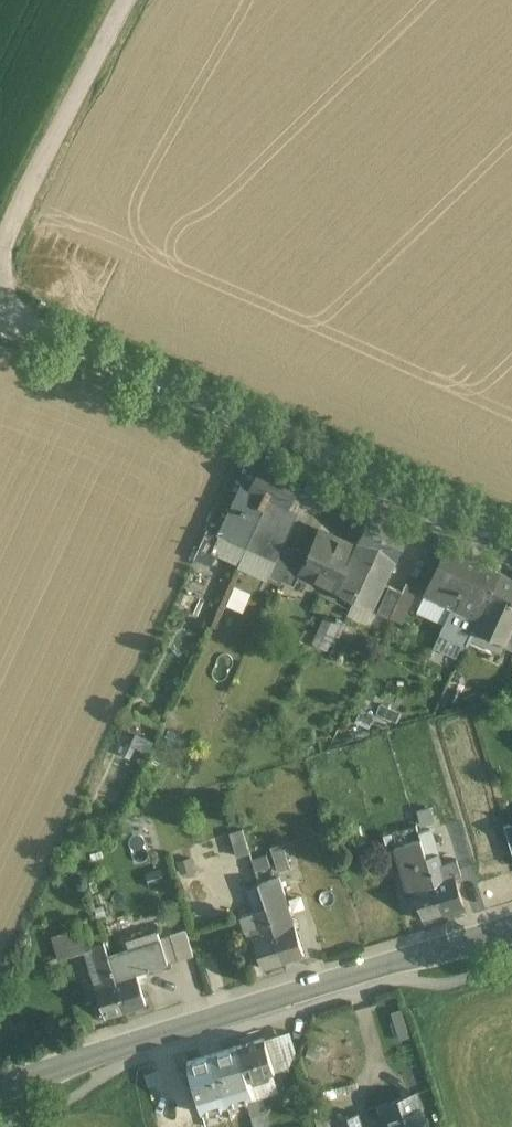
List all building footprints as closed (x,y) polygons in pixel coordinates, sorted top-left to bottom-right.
[(282,470),(261,460),(251,484),(242,480),(221,526),(249,540),(268,499),(282,470)] [(302,479),(282,470),(268,499),(288,508),(289,508),(302,479)] [(268,499),(248,542),(275,554),(276,554),(281,542),(295,511),(289,508),(288,508),(268,499)] [(336,587),(334,591),(354,600),(365,576),(391,520),(371,511),(357,542),(347,563),(336,587)] [(391,520),(365,576),(384,585),(411,530),(391,520)] [(208,528),(195,556),(214,564),(221,548),(215,546),(220,533),(208,528)] [(351,544),(320,529),(309,552),(299,574),(300,575),(312,580),(314,576),(336,587),(347,563),(343,561),(351,544)] [(281,542),(276,554),(275,554),(265,576),(280,583),(282,580),(296,549),(296,548),(281,542)] [(296,549),(282,580),(295,586),(300,575),(299,574),(309,552),(297,546),(296,548),(296,549)] [(499,571),(445,546),(424,591),(478,616),(479,616),(499,571)] [(499,571),(479,616),(478,616),(473,627),(499,639),(505,642),(511,628),(511,577),(499,571)] [(384,585),(365,576),(354,600),(373,609),(384,585)] [(389,585),(377,611),(390,617),(402,591),(389,585)] [(325,615),(312,643),(328,650),(341,623),(338,622),(340,619),(337,618),(336,621),(325,615)] [(505,642),(499,639),(497,642),(511,649),(511,628),(505,642)] [(334,771),(323,775),(329,795),(340,792),(334,771)] [(431,808),(418,812),(421,824),(435,819),(431,808)] [(243,828),(230,833),(237,854),(249,850),(250,850),(247,843),(243,828)] [(455,858),(440,863),(432,835),(420,839),(433,880),(442,911),(463,904),(454,875),(460,873),(455,858)] [(252,859),(268,854),(263,839),(247,843),(250,850),(249,850),(252,859)] [(420,839),(395,846),(408,890),(412,888),(412,887),(433,880),(420,839)] [(283,842),(271,846),(279,870),(291,866),(283,842)] [(252,859),(256,871),(271,866),(268,854),(252,859)] [(256,871),(255,871),(259,884),(275,879),(271,866),(256,871)] [(259,884),(258,884),(259,885),(266,906),(266,907),(274,930),(294,924),(279,877),(275,879),(259,884)] [(433,880),(412,887),(412,888),(421,917),(442,911),(433,880)] [(259,885),(248,889),(255,910),(266,906),(259,885)] [(274,930),(266,907),(255,911),(260,927),(246,931),(249,941),(254,939),(263,968),(283,961),(274,930)] [(86,918),(72,922),(74,929),(80,952),(85,950),(94,948),(86,918)] [(294,924),(274,930),(283,961),(303,954),(294,924)] [(74,929),(52,936),(58,958),(80,952),(74,929)] [(186,929),(171,933),(179,958),(194,953),(186,929)] [(118,951),(109,954),(116,976),(136,970),(137,971),(168,962),(159,931),(158,931),(160,939),(129,949),(129,948),(118,951)] [(114,938),(105,941),(107,947),(109,954),(118,951),(114,938)] [(107,947),(95,950),(97,957),(109,954),(107,947)] [(94,948),(85,950),(94,983),(96,982),(103,980),(97,957),(95,950),(94,948)] [(109,954),(97,957),(103,980),(116,976),(109,954)] [(136,970),(116,976),(125,1008),(146,1002),(137,971),(136,970)] [(103,980),(96,982),(105,1014),(125,1008),(116,976),(103,980)] [(265,1037),(239,1045),(249,1079),(258,1076),(275,1071),(275,1070),(289,1066),(295,1050),(290,1031),(265,1038),(265,1037)] [(239,1045),(213,1053),(223,1087),(224,1087),(249,1079),(239,1045)] [(213,1053),(187,1061),(198,1095),(212,1090),(218,1107),(230,1103),(224,1087),(223,1087),(213,1053)] [(172,1066),(159,1070),(166,1095),(180,1091),(172,1066)] [(159,1070),(144,1074),(152,1099),(166,1095),(159,1070)] [(249,1079),(254,1096),(263,1094),(258,1076),(249,1079)] [(254,1096),(249,1079),(224,1087),(230,1103),(247,1098),(254,1096)] [(383,1104),(391,1126),(428,1126),(416,1092),(383,1104)] [(267,1110),(263,1094),(254,1096),(247,1098),(251,1114),(267,1110)] [(234,1119),(251,1114),(247,1098),(230,1103),(234,1119)] [(213,1108),(218,1126),(236,1126),(234,1119),(230,1103),(218,1107),(213,1108)] [(251,1114),(255,1126),(263,1126),(272,1125),(267,1110),(251,1114)] [(343,1118),(346,1126),(363,1126),(359,1113),(343,1118)] [(334,1121),(315,1115),(319,1126),(336,1126),(334,1121)] [(334,1121),(336,1126),(346,1126),(343,1118),(334,1121)]
